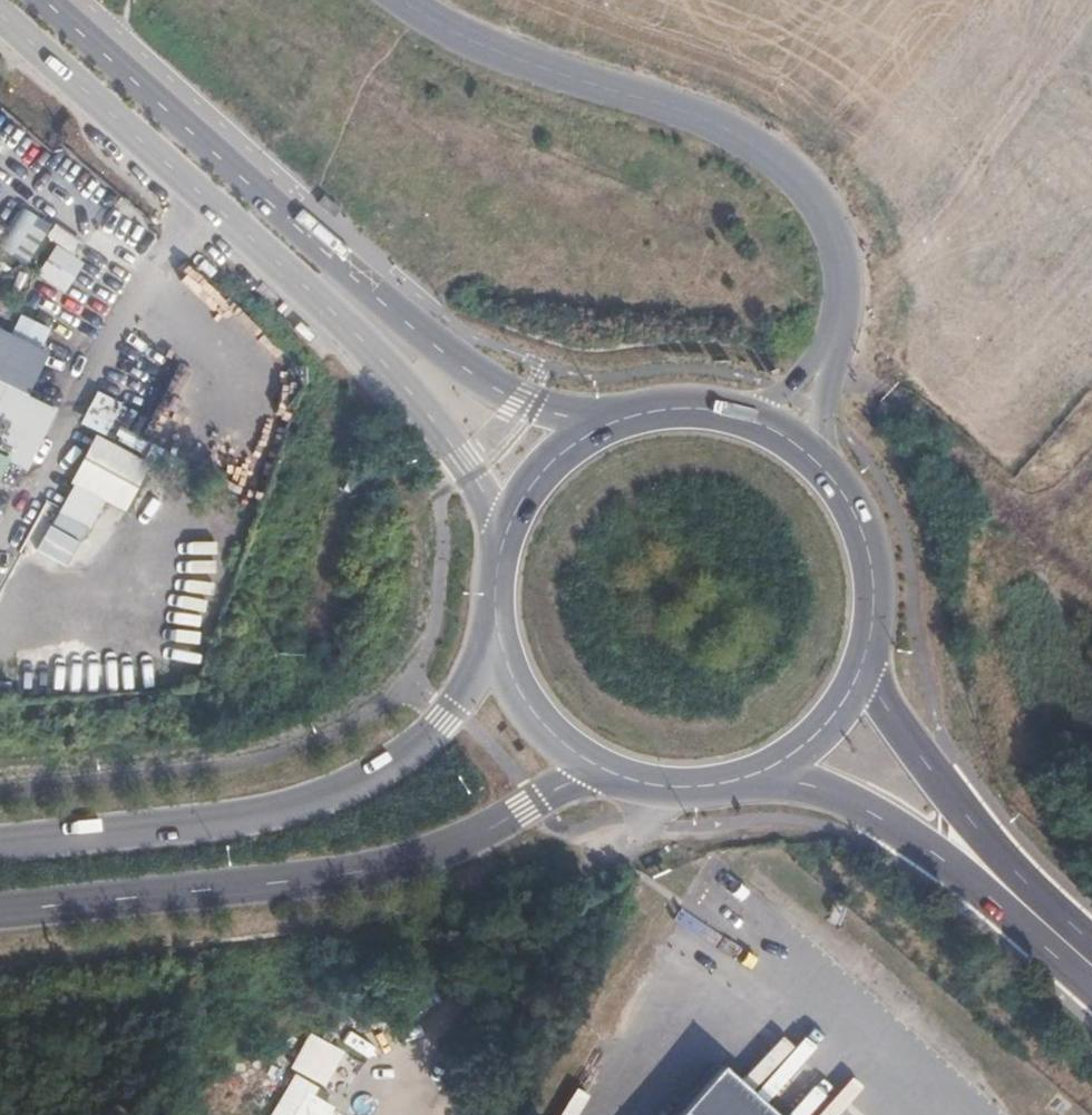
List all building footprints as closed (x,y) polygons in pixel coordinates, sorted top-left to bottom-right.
[(318,203),(333,217),(339,211),(324,197),(322,200),(318,203)] [(65,293),(85,263),(57,245),(37,275),(65,293)] [(314,337),(300,324),(294,330),(309,344),(311,341),(314,337)] [(29,394),(50,352),(0,327),(0,380),(29,394)] [(60,416),(34,465),(82,489),(106,440),(60,416)] [(0,455),(0,479),(10,459),(0,455)] [(289,1070),(324,1088),(343,1052),(308,1034),(289,1070)] [(720,1080),(689,1114),(760,1114),(720,1080)] [(332,1107),(304,1094),(294,1114),(328,1114),(332,1107)]
